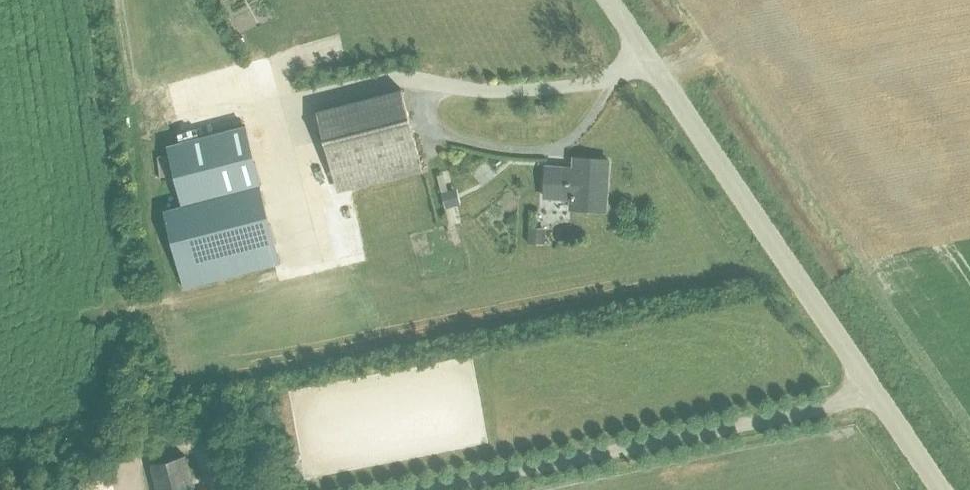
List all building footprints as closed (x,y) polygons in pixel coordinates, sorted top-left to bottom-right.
[(318,111),(337,187),(423,165),(403,89),(318,111)] [(164,209),(185,288),(282,263),(247,124),(168,144),(183,204),(164,209)] [(547,166),(545,197),(572,198),(571,208),(592,210),(592,204),(606,205),(608,175),(609,160),(597,159),(584,158),(583,169),(547,166)] [(341,249),(357,245),(347,202),(331,206),(341,249)] [(524,240),(540,240),(540,223),(524,223),(524,240)] [(159,489),(196,489),(186,453),(152,462),(159,489)]
